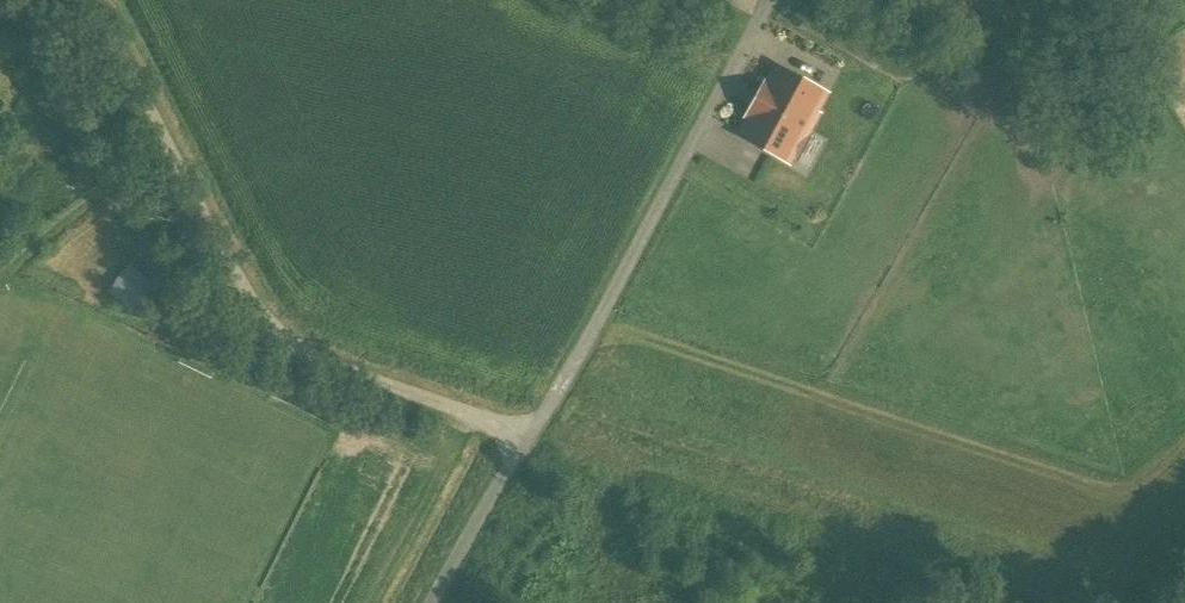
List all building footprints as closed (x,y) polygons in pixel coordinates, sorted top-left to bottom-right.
[(752,118),(742,137),(786,160),(794,145),(798,148),(817,113),(813,111),(822,93),(778,70),(768,89),(764,86),(748,116),(752,118)] [(153,285),(128,265),(106,291),(131,312),(153,285)]
